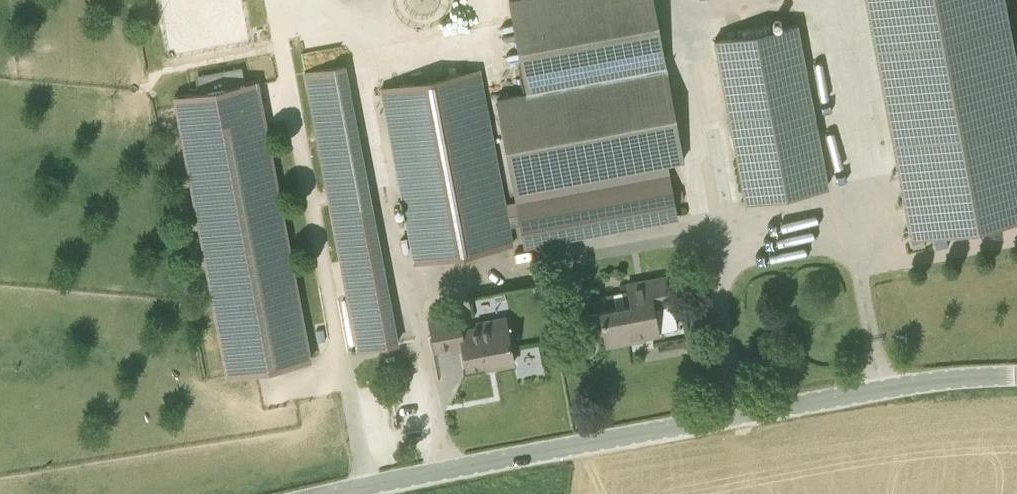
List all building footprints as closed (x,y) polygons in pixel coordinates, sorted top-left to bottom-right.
[(680,160),(652,0),(510,0),(525,88),(497,94),(517,203),(519,213),(521,224),(524,243),(677,214),(667,162),(680,160)] [(745,201),(828,185),(797,24),(715,40),(745,201)] [(213,84),(232,81),(231,75),(244,73),(243,65),(211,70),(213,84)] [(397,343),(371,206),(344,65),(304,72),(332,214),(358,350),(397,343)] [(519,213),(507,216),(479,69),(381,87),(415,263),(512,244),(509,227),(521,224),(519,213)] [(262,79),(176,96),(231,381),(317,364),(262,79)] [(887,108),(910,235),(1016,214),(1016,83),(887,108)] [(641,336),(659,333),(654,305),(673,302),(668,276),(627,284),(631,304),(600,309),(607,345),(627,341),(626,337),(641,335),(641,336)] [(433,336),(460,331),(467,367),(495,362),(496,366),(514,363),(507,325),(479,331),(478,326),(461,330),(458,314),(430,320),(433,336)]
